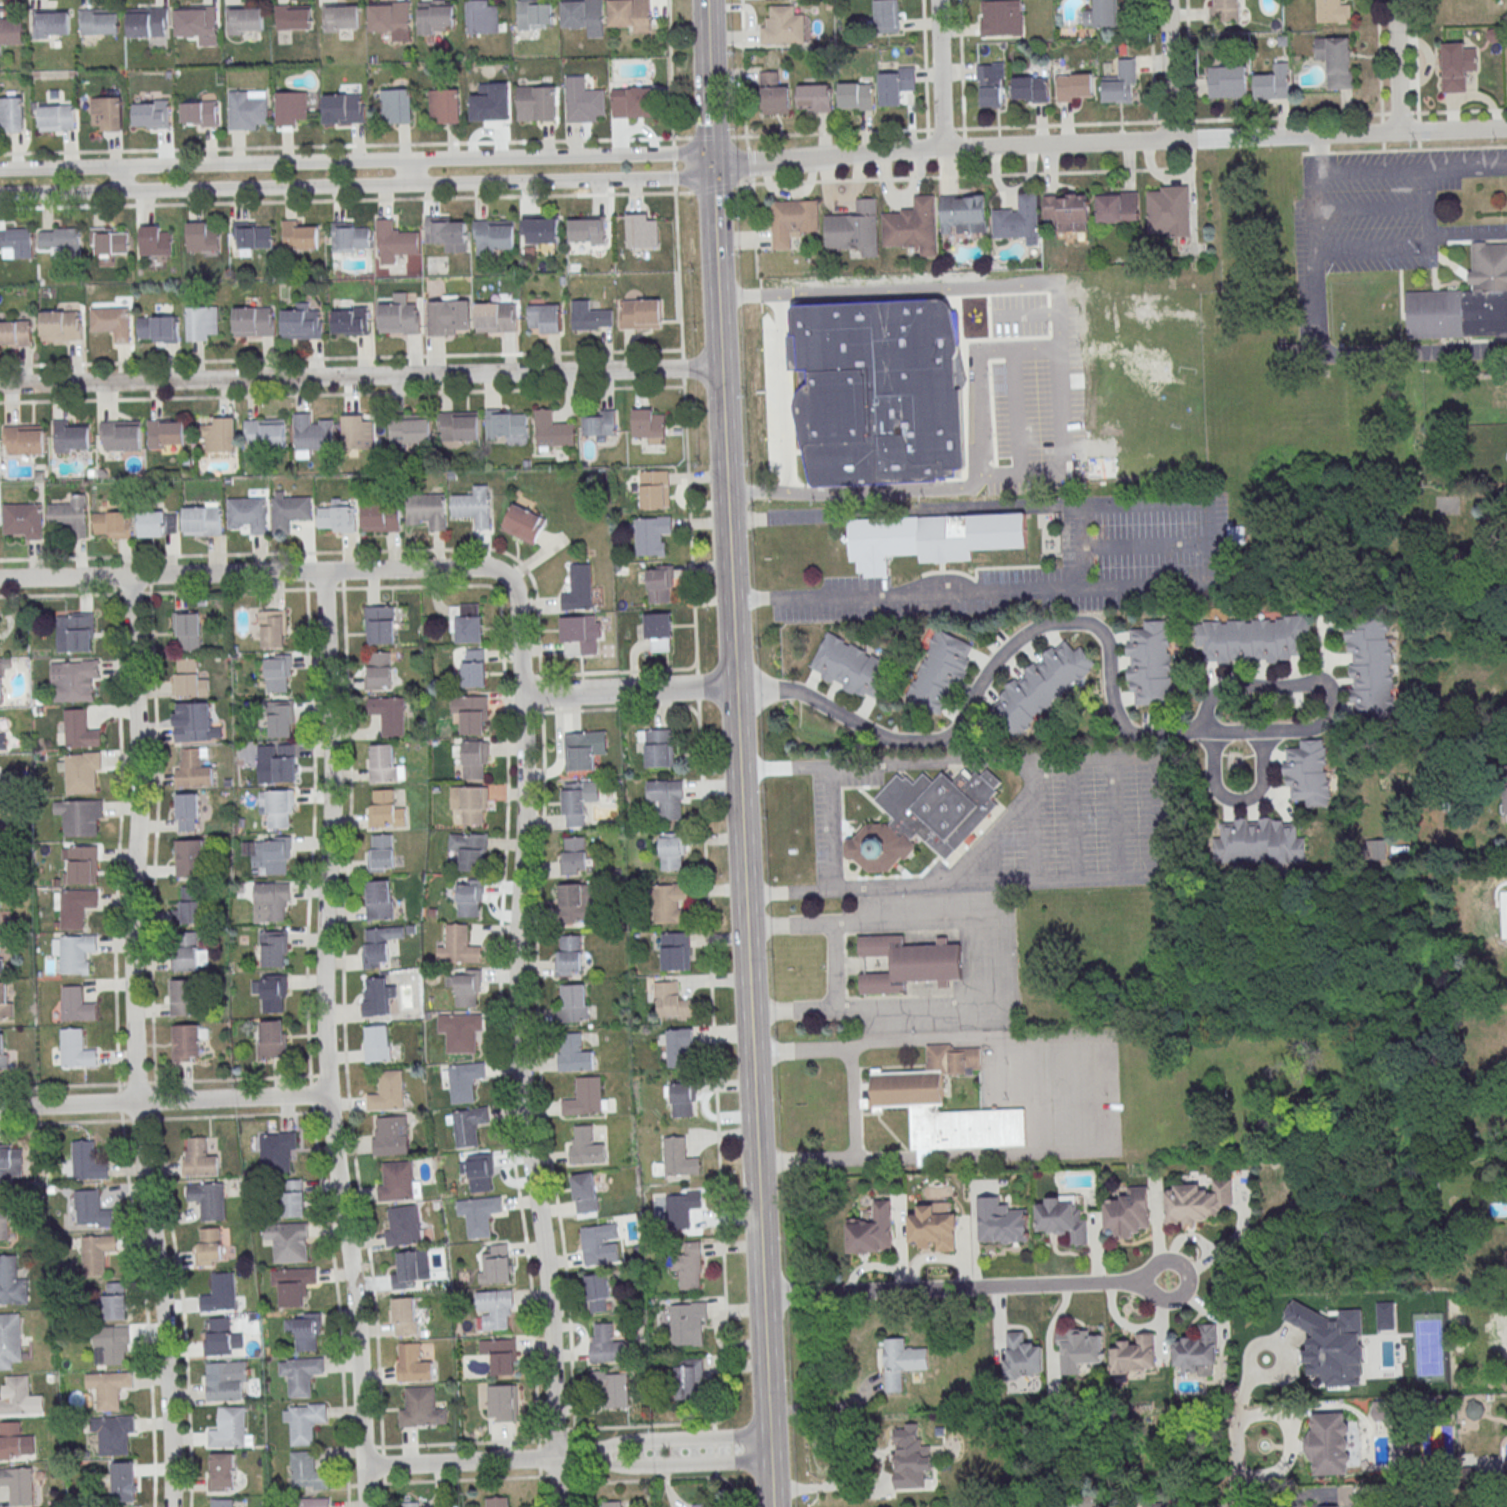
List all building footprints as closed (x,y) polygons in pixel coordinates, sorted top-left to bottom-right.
[(445,25),(455,25),(455,0),(423,0),(417,0),(418,35),(446,35),(445,25)] [(499,34),(499,8),(489,8),(489,0),(466,0),(466,34),(499,34)] [(554,30),(554,0),(517,0),(517,30),(554,30)] [(575,1),(575,0),(603,0),(604,38),(589,38),(588,27),(563,28),(563,1),(575,1)] [(610,26),(610,0),(650,0),(651,33),(634,33),(633,26),(610,26)] [(875,33),(897,33),(897,0),(875,0),(875,33)] [(1022,0),(980,1),(980,37),(1022,36),(1022,0)] [(1094,9),(1084,9),(1084,28),(1118,28),(1118,0),(1094,0),(1094,9)] [(1209,20),(1239,20),(1239,0),(1216,0),(1216,3),(1209,3),(1209,20)] [(1351,22),(1350,3),(1341,3),(1341,0),(1316,0),(1316,22),(1351,22)] [(410,2),(368,2),(368,32),(410,32),(410,2)] [(276,5),(276,29),(312,29),(312,4),(276,5)] [(765,18),(766,27),(760,27),(760,45),(807,43),(806,14),(795,14),(795,5),(770,6),(770,18),(765,18)] [(217,6),(218,46),(200,46),(199,35),(177,36),(176,9),(202,9),(202,6),(217,6)] [(324,32),(359,32),(359,6),(324,6),(324,32)] [(22,44),(22,17),(7,17),(7,8),(0,8),(0,44),(22,44)] [(129,9),(129,36),(166,35),(166,26),(169,25),(169,8),(129,9)] [(262,34),(262,8),(227,8),(227,34),(262,34)] [(34,10),(35,35),(73,34),(73,14),(67,14),(66,9),(34,10)] [(80,9),(81,34),(120,33),(119,13),(113,13),(113,9),(80,9)] [(1352,36),(1315,36),(1315,59),(1327,59),(1327,89),(1352,88),(1352,36)] [(1476,47),(1466,47),(1466,41),(1441,42),(1442,92),(1467,92),(1467,70),(1477,70),(1476,47)] [(1103,80),(1103,103),(1135,103),(1135,59),(1117,59),(1117,80),(1103,80)] [(1001,108),(1001,65),(978,65),(978,108),(1001,108)] [(1246,96),(1246,66),(1208,66),(1208,96),(1246,96)] [(879,106),(903,106),(903,94),(915,94),(915,67),(879,67),(879,106)] [(760,115),(790,115),(790,84),(779,84),(779,71),(760,71),(760,115)] [(1254,98),(1288,98),(1288,73),(1254,73),(1254,98)] [(1057,74),(1057,101),(1093,101),(1093,74),(1057,74)] [(566,77),(568,122),(597,121),(597,116),(606,116),(605,89),(587,90),(586,76),(566,77)] [(1047,77),(1012,77),(1012,102),(1047,102),(1047,77)] [(612,118),(653,118),(653,88),(642,88),(642,81),(630,81),(630,89),(612,89),(612,118)] [(837,83),(837,110),(872,110),(872,83),(837,83)] [(797,113),(831,113),(831,85),(797,85),(797,113)] [(518,87),(556,86),(557,120),(518,121),(518,87)] [(381,90),(412,88),(414,123),(392,124),(391,116),(382,117),(381,90)] [(429,89),(460,88),(462,123),(440,123),(440,116),(430,117),(429,89)] [(229,91),(230,129),(258,129),(257,124),(268,124),(268,97),(267,97),(267,91),(229,91)] [(308,91),(276,92),(278,127),(300,126),(299,119),(309,118),(308,91)] [(324,95),(362,94),(362,104),(366,104),(367,123),(325,123),(324,95)] [(506,94),(507,121),(491,121),(491,118),(484,118),(484,116),(473,116),(472,95),(506,94)] [(91,97),(122,96),(124,130),(102,131),(102,124),(92,124),(91,97)] [(3,125),(0,125),(0,98),(24,97),(25,131),(4,132),(3,125)] [(169,99),(170,128),(148,128),(148,125),(135,126),(135,103),(155,103),(155,100),(169,99)] [(217,101),(217,127),(202,127),(202,124),(195,124),(195,122),(183,122),(183,102),(217,101)] [(74,105),(75,131),(59,131),(59,128),(52,128),(52,126),(41,126),(40,105),(74,105)] [(1189,185),(1191,236),(1169,237),(1169,232),(1149,233),(1148,191),(1162,190),(1161,186),(1189,185)] [(1139,191),(1140,221),(1098,222),(1097,195),(1117,194),(1117,192),(1139,191)] [(1038,192),(1040,245),(1027,246),(1026,237),(994,238),(993,209),(1013,209),(1013,211),(1019,211),(1018,193),(1038,192)] [(1089,232),(1089,194),(1043,195),(1043,220),(1054,220),(1054,232),(1089,232)] [(935,195),(937,256),(922,256),(921,246),(884,247),(883,214),(902,213),(901,209),(915,209),(914,195),(935,195)] [(940,234),(986,234),(986,195),(939,196),(940,234)] [(877,197),(879,257),(864,257),(864,247),(827,249),(826,215),(857,214),(856,198),(877,197)] [(773,202),(819,200),(820,231),(792,232),(792,249),(774,250),(773,202)] [(627,214),(627,248),(658,248),(658,214),(627,214)] [(467,252),(467,222),(453,222),(453,216),(425,216),(425,243),(445,243),(445,252),(467,252)] [(522,244),(560,244),(560,217),(522,217),(522,244)] [(396,218),(376,218),(376,264),(397,264),(397,254),(418,254),(418,230),(396,230),(396,218)] [(606,218),(570,218),(570,245),(606,245),(606,218)] [(494,258),(494,248),(516,248),(516,220),(474,220),(474,258),(494,258)] [(188,223),(188,252),(220,252),(220,231),(209,231),(209,223),(188,223)] [(283,249),(318,249),(318,223),(283,223),(283,249)] [(370,251),(370,223),(332,223),(332,251),(370,251)] [(235,224),(235,255),(252,255),(252,248),(271,248),(271,224),(235,224)] [(172,255),(172,226),(140,226),(141,255),(172,255)] [(55,228),(81,227),(81,258),(63,258),(63,247),(41,247),(40,231),(55,231),(55,228)] [(15,247),(0,248),(0,231),(7,231),(6,229),(32,228),(33,258),(15,259),(15,247)] [(128,254),(128,229),(91,229),(91,254),(128,254)] [(1409,339),(1506,335),(1506,243),(1487,244),(1487,242),(1472,242),(1473,270),(1470,271),(1470,284),(1474,283),(1474,289),(1407,292),(1409,339)] [(419,334),(419,304),(409,304),(409,293),(389,293),(389,303),(378,303),(378,334),(419,334)] [(429,302),(470,300),(471,329),(456,329),(456,335),(430,336),(429,302)] [(572,300),(573,330),(600,330),(600,327),(613,326),(613,310),(590,311),(590,300),(572,300)] [(662,329),(662,300),(620,300),(620,329),(662,329)] [(516,332),(516,303),(475,303),(475,332),(516,332)] [(561,333),(561,304),(528,304),(528,327),(538,327),(538,333),(561,333)] [(91,308),(91,331),(114,330),(114,344),(130,343),(129,314),(125,314),(124,307),(91,308)] [(188,307),(218,307),(219,334),(209,334),(209,341),(189,341),(188,307)] [(235,308),(235,337),(275,336),(275,318),(272,318),(272,308),(235,308)] [(332,308),(332,334),(368,334),(368,308),(332,308)] [(283,310),(284,339),(324,338),(323,320),(320,320),(320,310),(283,310)] [(42,311),(42,340),(82,339),(82,321),(79,321),(79,311),(42,311)] [(178,342),(178,317),(138,317),(138,342),(178,342)] [(9,344),(0,345),(0,322),(31,320),(32,346),(9,347),(9,344)] [(850,324),(850,361),(871,361),(871,365),(915,365),(915,401),(885,401),(885,411),(876,411),(876,435),(914,435),(914,463),(930,463),(930,456),(937,455),(936,396),(924,397),(924,359),(940,359),(940,323),(850,324)] [(554,423),(554,409),(535,409),(535,448),(576,448),(576,423),(554,423)] [(486,438),(527,438),(527,410),(486,410),(486,438)] [(665,441),(665,410),(633,410),(633,441),(665,441)] [(615,435),(615,411),(584,411),(584,435),(615,435)] [(438,413),(479,412),(480,440),(442,442),(442,432),(439,432),(438,413)] [(295,414),(297,459),(311,459),(310,449),(333,449),(333,427),(334,427),(334,420),(320,420),(320,424),(311,424),(311,413),(295,414)] [(342,449),(375,449),(375,416),(342,416),(342,449)] [(236,418),(237,451),(206,452),(206,436),(197,437),(197,425),(215,424),(215,418),(236,418)] [(245,420),(286,419),(287,447),(249,449),(249,439),(246,439),(245,420)] [(430,444),(430,419),(390,419),(390,444),(430,444)] [(149,420),(150,449),(165,448),(165,445),(185,445),(185,422),(168,423),(168,420),(149,420)] [(101,422),(141,421),(142,449),(105,450),(105,440),(101,440),(101,422)] [(55,424),(55,453),(71,452),(71,449),(91,449),(90,426),(73,426),(73,423),(55,424)] [(4,427),(45,425),(46,454),(8,455),(8,445),(5,445),(4,427)] [(640,508),(669,508),(669,471),(640,471),(640,508)] [(451,518),(472,518),(472,530),(489,530),(490,485),(471,485),(471,495),(451,495),(451,518)] [(87,539),(86,494),(68,494),(68,504),(48,505),(48,529),(70,529),(70,539),(87,539)] [(272,498),(311,496),(312,519),(291,520),(291,534),(274,535),(272,498)] [(266,498),(227,499),(228,529),(241,529),(241,524),(251,524),(251,535),(268,535),(266,498)] [(319,533),(355,531),(354,500),(329,501),(330,508),(318,508),(319,533)] [(363,503),(400,502),(400,531),(376,532),(376,530),(364,530),(363,503)] [(500,530),(535,546),(547,519),(513,503),(500,530)] [(4,505),(4,534),(27,533),(27,540),(43,540),(42,504),(4,505)] [(184,508),(220,507),(221,536),(196,537),(196,535),(185,535),(184,508)] [(101,513),(93,513),(93,537),(127,537),(127,508),(101,508),(101,513)] [(139,537),(176,537),(177,511),(139,511),(139,537)] [(849,520),(1027,513),(1028,548),(972,550),(973,561),(920,563),(919,555),(888,556),(888,577),(864,578),(864,572),(857,572),(857,561),(850,561),(849,520)] [(670,517),(635,518),(636,556),(665,555),(665,536),(671,536),(670,517)] [(1229,526),(1245,526),(1246,543),(1230,544),(1229,526)] [(592,609),(591,564),(569,564),(570,593),(561,593),(561,609),(592,609)] [(674,566),(647,566),(647,603),(674,603),(674,566)] [(482,642),(482,604),(450,604),(450,642),(482,642)] [(366,607),(367,645),(396,644),(394,607),(366,607)] [(259,612),(287,611),(288,635),(285,635),(286,647),(264,648),(263,626),(259,626),(259,612)] [(175,612),(175,651),(200,651),(200,612),(175,612)] [(645,651),(671,651),(671,613),(645,613),(645,651)] [(93,652),(93,614),(57,614),(57,652),(93,652)] [(561,655),(600,654),(599,615),(560,617),(561,655)] [(1393,615),(1349,615),(1349,716),(1394,716),(1393,615)] [(1195,620),(1196,646),(1204,646),(1204,663),(1303,660),(1302,638),(1311,638),(1311,616),(1195,620)] [(1171,619),(1144,620),(1144,629),(1128,629),(1129,704),(1172,704),(1171,619)] [(976,645),(935,628),(903,705),(944,722),(976,645)] [(876,703),(897,659),(866,644),(863,649),(827,632),(809,671),(876,703)] [(987,706),(1017,739),(1097,665),(1080,646),(1074,652),(1062,638),(987,706)] [(465,650),(466,663),(462,663),(463,688),(487,687),(486,649),(465,650)] [(392,652),(366,652),(366,689),(392,689),(392,652)] [(275,655),(275,659),(266,660),(267,693),(289,692),(288,677),(293,677),(292,655),(275,655)] [(1,669),(10,669),(10,659),(0,659),(0,706),(1,706),(1,669)] [(173,696),(208,696),(208,676),(197,676),(197,659),(173,659),(173,696)] [(98,660),(50,660),(50,702),(98,702),(98,660)] [(451,697),(452,714),(461,714),(462,735),(485,735),(485,721),(488,721),(488,696),(451,697)] [(368,698),(369,714),(382,714),(382,736),(406,735),(406,697),(368,698)] [(266,702),(267,740),(295,739),(294,701),(266,702)] [(174,742),(222,740),(221,727),(210,728),(209,702),(172,704),(174,742)] [(100,747),(100,727),(88,727),(88,709),(64,710),(65,747),(100,747)] [(646,730),(647,768),(675,767),(674,729),(646,730)] [(565,734),(567,771),(596,770),(595,755),(608,754),(607,732),(565,734)] [(1329,806),(1328,739),(1300,739),(1300,748),(1284,748),(1285,786),(1290,786),(1290,799),(1306,799),(1306,806),(1329,806)] [(488,779),(488,741),(461,741),(461,779),(488,779)] [(258,746),(259,783),(297,782),(296,744),(258,746)] [(371,745),(394,744),(395,765),(405,765),(406,780),(371,782),(369,759),(372,758),(371,745)] [(175,787),(212,786),(212,766),(202,766),(202,757),(208,756),(208,749),(182,749),(182,760),(175,760),(175,787)] [(64,794),(93,793),(93,774),(101,774),(101,753),(64,754),(64,794)] [(875,800),(898,775),(904,779),(907,776),(914,783),(924,773),(934,782),(943,772),(953,782),(965,769),(972,775),(976,771),(981,775),(988,769),(1002,782),(995,788),(998,791),(991,798),(998,805),(947,860),(918,834),(912,840),(915,843),(915,850),(906,860),(903,858),(889,872),(869,873),(855,859),(849,860),(846,857),(845,842),(848,839),(854,839),(867,824),(888,823),(889,825),(895,819),(875,800)] [(565,782),(565,790),(564,790),(565,815),(567,815),(568,827),(585,826),(585,814),(587,814),(586,802),(599,801),(599,781),(565,782)] [(648,782),(648,801),(660,801),(660,820),(682,820),(682,799),(684,799),(683,781),(648,782)] [(450,786),(450,814),(461,814),(461,824),(488,824),(488,786),(450,786)] [(371,791),(394,790),(395,811),(405,810),(406,826),(371,828),(369,804),(372,804),(371,791)] [(293,791),(293,812),(290,812),(290,813),(289,813),(290,828),(268,828),(267,806),(260,807),(260,791),(293,791)] [(176,832),(198,832),(198,793),(176,793),(176,832)] [(63,837),(101,837),(102,800),(54,800),(54,817),(63,817),(63,837)] [(1214,863),(1306,862),(1306,836),(1297,836),(1297,818),(1221,818),(1221,837),(1214,837),(1214,863)] [(661,833),(662,871),(690,870),(689,832),(661,833)] [(372,835),(394,834),(395,868),(385,869),(386,872),(369,872),(368,858),(373,857),(372,835)] [(487,871),(487,834),(449,834),(449,852),(459,852),(459,871),(487,871)] [(275,837),(291,837),(291,859),(288,859),(288,860),(287,860),(288,874),(266,875),(266,867),(253,867),(253,842),(275,842),(275,837)] [(560,874),(586,874),(586,837),(560,837),(560,874)] [(1372,840),(1373,857),(1386,856),(1385,839),(1372,840)] [(203,840),(178,840),(178,877),(203,877),(203,840)] [(63,884),(97,884),(97,845),(63,845),(63,884)] [(390,880),(394,918),(367,921),(364,890),(367,890),(366,882),(390,880)] [(255,884),(291,883),(291,901),(288,901),(288,907),(285,907),(286,921),(256,922),(255,884)] [(457,917),(479,917),(479,883),(457,883),(457,917)] [(653,886),(654,924),(684,923),(683,909),(679,909),(679,901),(689,901),(688,883),(674,884),(674,885),(653,886)] [(558,886),(559,924),(587,923),(586,885),(558,886)] [(173,908),(173,925),(204,925),(204,886),(181,886),(181,908),(173,908)] [(61,890),(60,929),(83,930),(84,907),(97,908),(98,891),(61,890)] [(482,963),(482,943),(470,943),(470,924),(446,924),(446,943),(436,943),(436,963),(482,963)] [(366,930),(404,926),(405,938),(388,940),(390,962),(380,963),(381,967),(364,969),(363,954),(364,953),(363,945),(367,945),(366,930)] [(207,950),(197,950),(197,932),(179,932),(179,950),(172,950),(171,971),(207,972),(207,950)] [(290,932),(290,954),(287,954),(287,955),(286,955),(286,969),(265,969),(264,946),(260,946),(260,932),(290,932)] [(662,933),(663,971),(692,970),(690,932),(662,933)] [(60,936),(60,939),(52,939),(52,955),(59,955),(59,975),(89,975),(90,961),(85,961),(85,953),(96,953),(97,936),(82,936),(60,936)] [(555,937),(556,975),(584,974),(583,936),(555,937)] [(859,937),(904,936),(904,947),(938,946),(938,938),(949,938),(949,945),(961,945),(962,980),(950,981),(950,988),(939,988),(939,981),(906,982),(906,994),(861,995),(860,974),(893,973),(893,956),(860,957),(859,937)] [(481,970),(448,970),(448,987),(455,987),(455,1007),(481,1007),(481,970)] [(288,975),(289,996),(285,997),(285,998),(285,1012),(263,1012),(263,991),(255,991),(255,976),(288,975)] [(386,978),(387,986),(396,986),(397,997),(388,998),(389,1014),(364,1016),(362,1001),(364,1001),(363,991),(366,991),(365,980),(386,978)] [(170,1016),(197,1016),(197,980),(170,980),(170,1016)] [(654,982),(654,1019),(692,1019),(692,998),(680,998),(680,982),(654,982)] [(10,1022),(10,983),(0,983),(0,1022),(10,1022)] [(558,985),(560,1023),(588,1022),(587,984),(558,985)] [(62,987),(82,986),(82,1003),(95,1003),(96,1020),(61,1021),(60,1002),(62,1001),(62,987)] [(437,1015),(481,1015),(482,1031),(475,1031),(476,1053),(446,1053),(446,1033),(437,1033),(437,1015)] [(286,1058),(286,1021),(258,1021),(258,1058),(286,1058)] [(206,1039),(206,1024),(174,1024),(174,1061),(200,1061),(200,1039),(206,1039)] [(367,1027),(389,1025),(392,1061),(366,1062),(364,1040),(368,1039),(367,1027)] [(60,1029),(82,1028),(82,1050),(95,1050),(96,1065),(61,1067),(60,1029)] [(668,1067),(693,1067),(693,1029),(668,1029),(668,1067)] [(561,1034),(562,1053),(558,1054),(559,1072),(595,1070),(594,1052),(583,1052),(582,1033),(561,1034)] [(1025,1147),(1024,1110),(942,1111),(942,1074),(979,1073),(979,1050),(952,1050),(952,1045),(926,1045),(926,1071),(871,1072),(872,1099),(865,1099),(865,1107),(911,1107),(911,1150),(918,1150),(918,1165),(931,1165),(931,1148),(1025,1147)] [(452,1104),(477,1102),(475,1081),(486,1080),(484,1061),(442,1065),(443,1077),(450,1077),(452,1104)] [(402,1069),(404,1109),(367,1110),(366,1095),(378,1094),(377,1071),(402,1069)] [(575,1077),(600,1076),(602,1113),(561,1115),(561,1100),(576,1099),(575,1077)] [(694,1083),(669,1083),(669,1118),(694,1118),(694,1083)] [(490,1125),(488,1108),(450,1111),(453,1149),(481,1147),(479,1126),(490,1125)] [(409,1154),(406,1116),(371,1118),(374,1156),(409,1154)] [(573,1125),(592,1124),(593,1144),(605,1143),(606,1162),(570,1164),(569,1146),(571,1146),(571,1139),(574,1138),(573,1125)] [(260,1173),(296,1173),(296,1133),(260,1133),(260,1173)] [(664,1138),(666,1176),(701,1175),(701,1158),(687,1159),(686,1137),(664,1138)] [(183,1175),(217,1175),(217,1155),(206,1155),(206,1138),(183,1138),(183,1175)] [(72,1179),(107,1179),(107,1161),(95,1161),(95,1140),(72,1140),(72,1179)] [(22,1182),(21,1144),(0,1145),(0,1182),(22,1182)] [(463,1155),(465,1193),(495,1191),(492,1153),(463,1155)] [(382,1163),(411,1161),(414,1198),(378,1201),(377,1186),(384,1185),(382,1163)] [(571,1176),(576,1215),(599,1211),(594,1172),(571,1176)] [(1233,1179),(1234,1205),(1224,1206),(1224,1212),(1222,1212),(1222,1217),(1211,1217),(1212,1222),(1198,1222),(1199,1230),(1186,1231),(1185,1221),(1182,1221),(1182,1224),(1168,1225),(1167,1193),(1169,1193),(1170,1190),(1176,1190),(1176,1186),(1202,1185),(1202,1191),(1209,1191),(1209,1194),(1215,1193),(1214,1180),(1233,1179)] [(304,1217),(304,1180),(282,1180),(282,1217),(304,1217)] [(186,1183),(186,1203),(200,1203),(200,1221),(224,1221),(224,1183),(186,1183)] [(1149,1186),(1150,1227),(1141,1227),(1141,1232),(1135,1233),(1135,1239),(1123,1239),(1123,1236),(1117,1236),(1117,1233),(1106,1233),(1106,1200),(1121,1200),(1121,1196),(1129,1196),(1129,1187),(1149,1186)] [(74,1190),(75,1229),(113,1227),(112,1209),(101,1209),(101,1189),(74,1190)] [(687,1191),(702,1190),(703,1208),(690,1209),(691,1228),(668,1229),(667,1196),(687,1195),(687,1191)] [(11,1240),(11,1196),(0,1196),(0,1240),(11,1240)] [(455,1201),(501,1196),(502,1212),(491,1214),(491,1217),(489,1218),(491,1237),(468,1239),(465,1215),(457,1216),(455,1201)] [(978,1197),(980,1243),(1004,1242),(1004,1243),(1030,1242),(1028,1209),(1010,1210),(1010,1204),(1001,1205),(1000,1197),(978,1197)] [(1086,1245),(1087,1215),(1077,1215),(1077,1198),(1045,1198),(1045,1203),(1036,1203),(1036,1233),(1068,1234),(1068,1245),(1086,1245)] [(875,1201),(892,1200),(894,1248),(891,1251),(887,1251),(884,1248),(883,1248),(883,1253),(872,1254),(872,1255),(859,1256),(859,1255),(850,1255),(848,1225),(876,1224),(875,1201)] [(957,1252),(956,1212),(951,1212),(951,1203),(918,1203),(918,1214),(908,1214),(908,1244),(919,1244),(919,1252),(957,1252)] [(387,1208),(417,1204),(422,1242),(386,1247),(384,1231),(390,1230),(387,1208)] [(307,1222),(309,1262),(274,1263),(273,1240),(263,1240),(263,1224),(307,1222)] [(618,1242),(606,1243),(605,1225),(581,1228),(585,1267),(620,1263),(618,1242)] [(196,1228),(196,1265),(221,1265),(221,1228),(196,1228)] [(82,1236),(82,1275),(105,1275),(105,1254),(115,1254),(115,1236),(82,1236)] [(685,1242),(701,1241),(703,1274),(700,1274),(701,1289),(681,1290),(680,1270),(672,1271),(671,1256),(685,1255),(685,1242)] [(480,1283),(510,1283),(509,1245),(480,1246),(480,1283)] [(417,1251),(398,1252),(398,1272),(391,1272),(392,1291),(418,1290),(417,1251)] [(27,1304),(27,1279),(16,1279),(16,1255),(0,1255),(0,1305),(27,1304)] [(316,1269),(271,1270),(272,1288),(281,1287),(282,1307),(306,1307),(306,1286),(316,1286),(316,1269)] [(201,1311),(236,1310),(234,1273),(211,1273),(211,1292),(200,1292),(201,1311)] [(585,1276),(590,1313),(612,1310),(607,1273),(585,1276)] [(126,1283),(104,1283),(104,1321),(126,1321),(126,1283)] [(479,1330),(514,1329),(512,1291),(477,1292),(479,1330)] [(415,1298),(393,1298),(394,1335),(416,1334),(415,1298)] [(672,1305),(673,1346),(704,1344),(704,1325),(709,1325),(708,1302),(692,1303),(692,1304),(672,1305)] [(11,1369),(0,1370),(0,1314),(19,1313),(21,1362),(11,1362),(11,1369)] [(320,1315),(286,1315),(286,1337),(296,1337),(296,1351),(320,1351),(320,1315)] [(231,1318),(204,1318),(204,1355),(231,1355),(231,1318)] [(626,1362),(626,1341),(616,1341),(616,1323),(590,1323),(590,1362),(626,1362)] [(1217,1323),(1199,1323),(1199,1336),(1174,1336),(1173,1365),(1183,1365),(1183,1373),(1217,1374),(1217,1323)] [(94,1365),(129,1365),(129,1327),(93,1327),(94,1365)] [(1309,1329),(1309,1385),(1335,1385),(1335,1353),(1345,1353),(1344,1328),(1309,1329)] [(1090,1329),(1058,1330),(1059,1375),(1081,1375),(1081,1364),(1103,1364),(1102,1335),(1090,1335),(1090,1329)] [(1042,1342),(1025,1343),(1025,1331),(1006,1332),(1007,1378),(1043,1377),(1042,1342)] [(1136,1334),(1136,1343),(1111,1344),(1111,1373),(1155,1372),(1154,1333),(1136,1334)] [(885,1340),(906,1339),(907,1350),(928,1349),(929,1370),(903,1371),(904,1393),(887,1393),(887,1381),(885,1340)] [(515,1375),(515,1340),(480,1340),(480,1355),(491,1355),(491,1375),(515,1375)] [(399,1344),(420,1343),(421,1361),(432,1361),(433,1380),(397,1381),(397,1364),(399,1364),(399,1344)] [(287,1359),(323,1357),(324,1373),(310,1374),(311,1397),(289,1398),(288,1376),(279,1376),(278,1362),(287,1362),(287,1359)] [(678,1404),(705,1403),(703,1361),(676,1362),(678,1404)] [(207,1401),(242,1400),(242,1389),(247,1389),(247,1362),(206,1362),(207,1401)] [(628,1408),(628,1371),(591,1371),(591,1387),(603,1387),(603,1408),(628,1408)] [(86,1374),(87,1389),(98,1389),(98,1411),(120,1411),(120,1388),(133,1388),(132,1373),(86,1374)] [(3,1397),(0,1397),(0,1415),(30,1414),(30,1376),(3,1376),(3,1397)] [(519,1421),(519,1384),(488,1384),(488,1421),(519,1421)] [(405,1388),(434,1387),(435,1409),(446,1409),(447,1424),(417,1425),(417,1426),(399,1427),(399,1410),(406,1410),(405,1388)] [(1479,1421),(1487,1406),(1472,1398),(1464,1413),(1479,1421)] [(289,1407),(308,1406),(308,1404),(326,1403),(327,1421),(313,1422),(314,1445),(291,1446),(290,1421),(283,1422),(283,1411),(289,1410),(289,1407)] [(244,1407),(245,1446),(208,1447),(208,1430),(220,1430),(220,1426),(222,1426),(222,1407),(244,1407)] [(1355,1421),(1347,1421),(1347,1412),(1309,1413),(1312,1475),(1350,1473),(1349,1465),(1357,1465),(1355,1421)] [(91,1419),(92,1432),(99,1432),(100,1456),(129,1455),(128,1433),(135,1433),(134,1418),(91,1419)] [(0,1422),(0,1438),(0,1460),(22,1460),(22,1422),(0,1422)] [(907,1424),(919,1424),(919,1439),(923,1439),(923,1446),(932,1446),(932,1457),(935,1457),(936,1473),(926,1473),(926,1488),(896,1490),(895,1471),(898,1470),(897,1456),(899,1456),(899,1445),(897,1445),(896,1428),(898,1428),(898,1430),(908,1430),(907,1424)] [(328,1490),(327,1471),(316,1471),(316,1451),(291,1452),(291,1491),(328,1490)] [(234,1453),(208,1453),(208,1491),(234,1491),(234,1453)] [(134,1463),(112,1463),(112,1502),(134,1502),(134,1463)] [(9,1486),(0,1486),(0,1469),(31,1467),(33,1504),(10,1506),(9,1486)] [(509,1497),(485,1498),(485,1506),(510,1506),(509,1497)] [(329,1498),(294,1498),(294,1506),(329,1506),(329,1498)]
